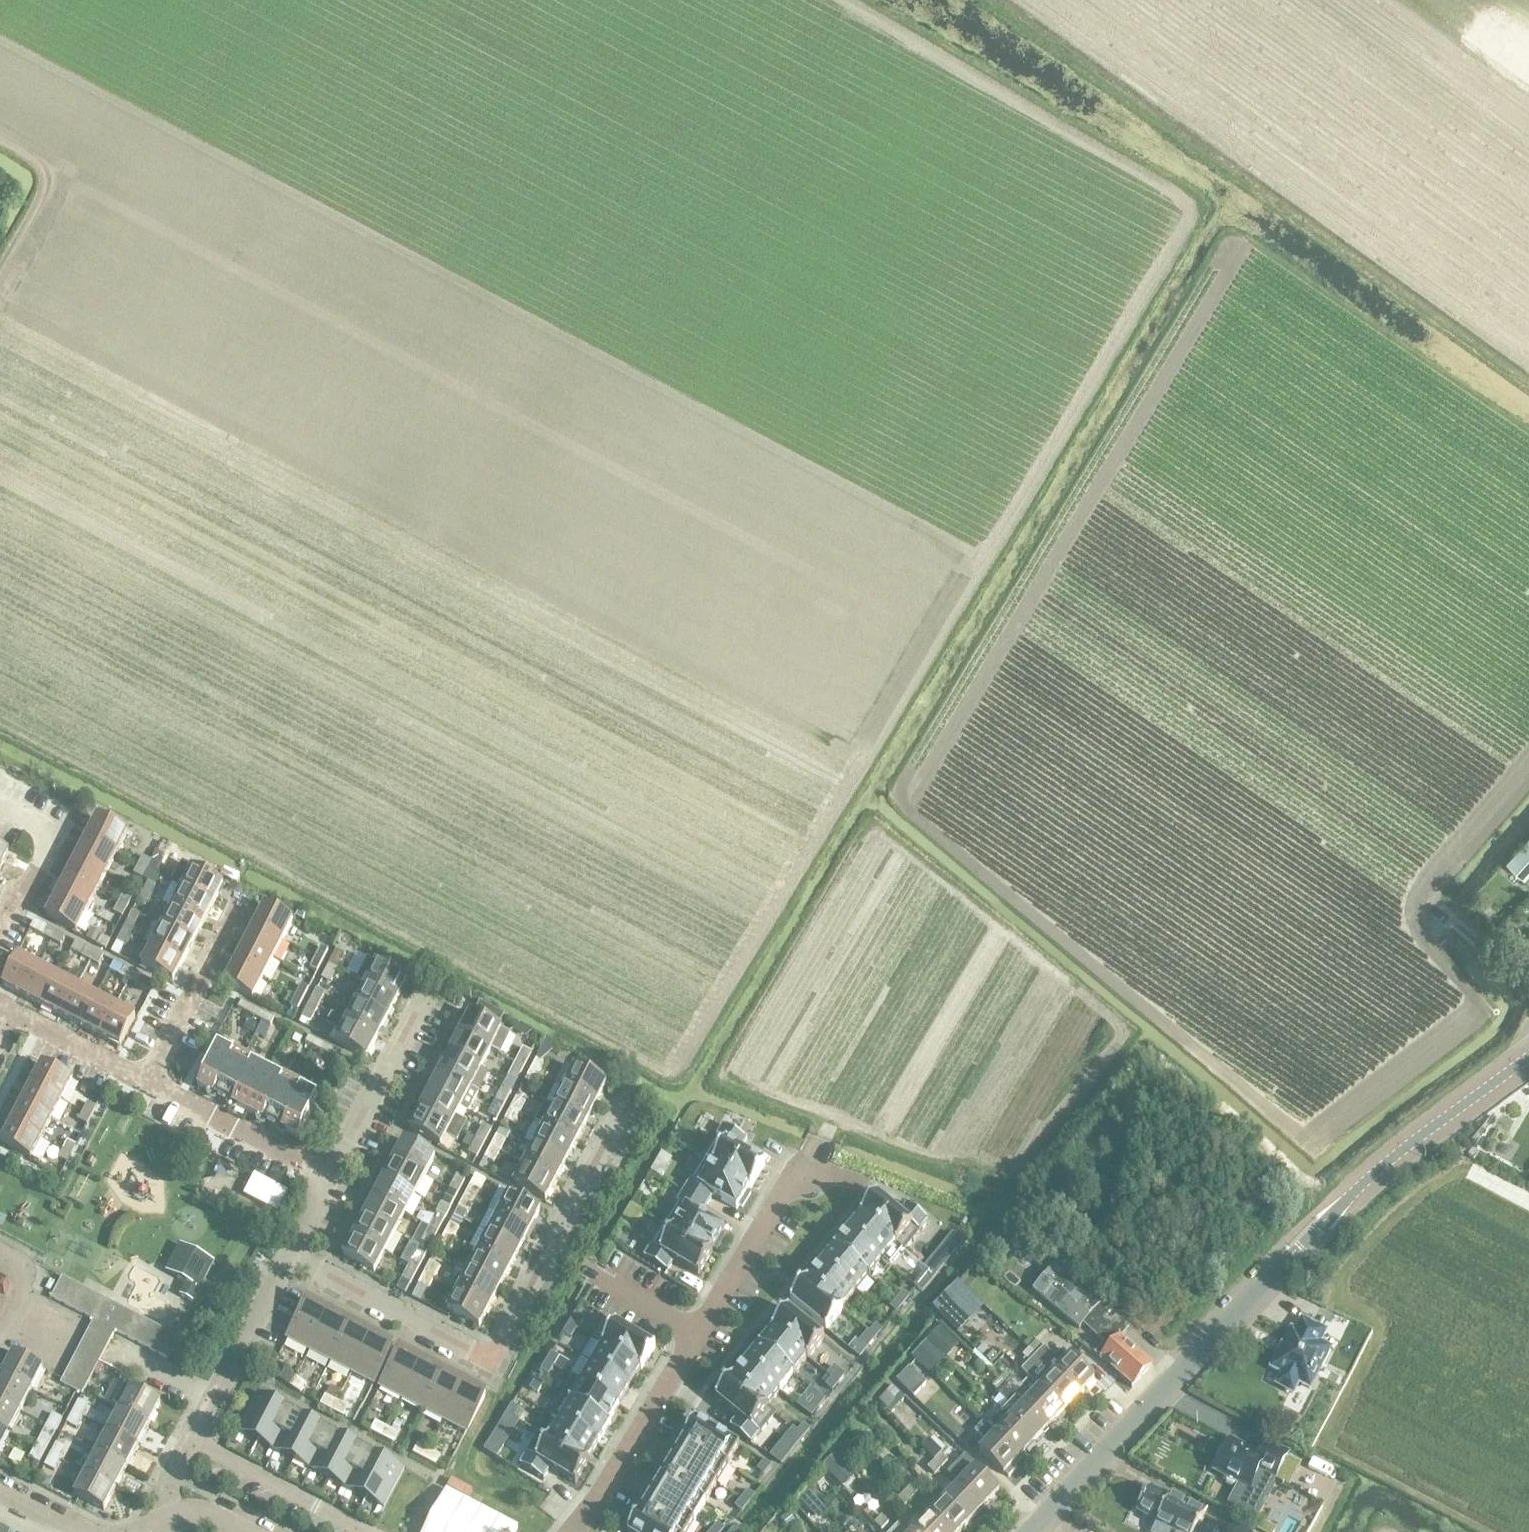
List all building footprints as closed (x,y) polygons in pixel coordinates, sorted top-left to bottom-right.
[(86,838),(116,853),(126,834),(97,818),(86,838)] [(164,835),(157,847),(177,857),(183,844),(164,835)] [(106,873),(116,853),(86,838),(76,858),(106,873)] [(1507,863),(1528,883),(1528,838),(1507,863)] [(138,865),(146,870),(151,861),(142,857),(138,865)] [(66,877),(95,892),(106,873),(76,858),(66,877)] [(171,884),(172,885),(211,905),(222,885),(207,877),(207,875),(208,874),(208,872),(207,871),(207,869),(206,868),(205,867),(203,866),(202,866),(201,865),(200,865),(198,866),(196,867),(195,867),(194,868),(193,870),(182,864),(171,884)] [(146,870),(138,865),(133,874),(142,878),(146,870)] [(221,876),(237,884),(240,877),(224,868),(221,876)] [(85,912),(95,892),(66,877),(56,896),(85,912)] [(142,893),(149,896),(155,886),(148,882),(142,893)] [(171,906),(170,907),(201,924),(211,905),(172,885),(163,902),(171,906)] [(149,896),(142,893),(137,903),(144,907),(149,896)] [(118,904),(126,908),(131,900),(122,895),(118,904)] [(46,916),(75,931),(85,912),(56,896),(46,916)] [(126,908),(118,904),(113,912),(122,917),(126,908)] [(253,925),(281,940),(291,921),(263,906),(253,925)] [(160,926),(191,943),(201,924),(170,907),(160,926)] [(122,931),(130,935),(135,924),(128,920),(122,931)] [(151,945),(150,946),(181,962),(191,943),(160,926),(154,923),(144,941),(151,945)] [(243,945),(271,960),(281,940),(253,925),(243,945)] [(43,936),(50,939),(54,931),(48,928),(43,936)] [(50,939),(60,945),(65,936),(54,931),(50,939)] [(124,945),(130,935),(122,931),(117,941),(124,945)] [(101,936),(97,945),(105,949),(109,940),(101,936)] [(243,945),(233,964),(261,979),(271,960),(243,945)] [(181,962),(150,946),(140,965),(171,982),(181,962)] [(88,960),(93,951),(86,947),(81,956),(88,960)] [(321,961),(327,950),(320,947),(314,957),(321,961)] [(335,950),(328,964),(336,968),(344,954),(335,950)] [(103,956),(93,951),(88,960),(99,965),(103,956)] [(357,952),(348,969),(356,973),(365,957),(357,952)] [(2,985),(22,996),(37,966),(17,956),(2,985)] [(316,972),(321,961),(314,957),(308,968),(316,972)] [(406,980),(375,964),(366,959),(356,979),(365,984),(396,1000),(406,980)] [(251,999),(261,979),(233,964),(223,984),(251,999)] [(329,983),(336,968),(328,964),(320,978),(329,983)] [(22,996),(41,1006),(57,976),(37,966),(22,996)] [(128,980),(132,971),(125,967),(120,976),(128,980)] [(141,976),(132,971),(128,980),(137,985),(141,976)] [(60,1015),(75,986),(57,976),(41,1006),(60,1015)] [(365,984),(354,1003),(385,1019),(396,1000),(365,984)] [(301,1000),(307,989),(300,985),(294,996),(301,1000)] [(75,986),(60,1015),(79,1026),(95,996),(75,986)] [(308,1002),(316,1007),(323,992),(315,988),(308,1002)] [(115,1006),(95,996),(79,1026),(99,1036),(115,1006)] [(296,1010),(301,1000),(294,996),(289,1007),(296,1010)] [(269,1025),(273,1018),(240,1001),(236,1008),(269,1025)] [(316,1007),(308,1002),(300,1017),(308,1021),(316,1007)] [(354,1003),(350,1012),(339,1006),(334,1015),(333,1017),(375,1039),(385,1019),(354,1003)] [(118,1046),(134,1016),(115,1006),(99,1036),(118,1046)] [(469,1013),(459,1033),(490,1049),(500,1054),(511,1034),(469,1013)] [(326,1024),(339,1031),(334,1042),(365,1058),(375,1039),(333,1017),(334,1015),(331,1014),(326,1024)] [(449,1051),(480,1068),(490,1049),(459,1033),(449,1051)] [(336,1060),(340,1053),(307,1036),(303,1043),(336,1060)] [(515,1062),(523,1066),(530,1052),(522,1048),(515,1062)] [(281,1080),(252,1065),(254,1063),(234,1053),(233,1056),(222,1051),(221,1051),(218,1049),(216,1053),(198,1087),(209,1092),(213,1091),(221,1096),(219,1100),(225,1103),(227,1099),(236,1104),(236,1106),(258,1117),(261,1116),(270,1121),(268,1125),(274,1128),(276,1124),(284,1128),(286,1132),(297,1137),(317,1099),(303,1091),(305,1088),(283,1077),(281,1080)] [(439,1071),(478,1091),(488,1073),(480,1068),(449,1051),(439,1071)] [(530,1070),(539,1075),(545,1064),(536,1059),(530,1070)] [(507,1076),(516,1080),(523,1066),(515,1062),(507,1076)] [(31,1084),(60,1100),(71,1079),(41,1064),(31,1084)] [(573,1068),(565,1064),(555,1083),(563,1087),(595,1103),(605,1084),(573,1067),(573,1068)] [(533,1086),(539,1075),(530,1070),(524,1081),(533,1086)] [(468,1111),(468,1110),(478,1091),(439,1071),(429,1090),(459,1107),(468,1111)] [(31,1084),(21,1104),(50,1119),(60,1100),(31,1084)] [(495,1100),(503,1104),(510,1090),(502,1086),(495,1100)] [(553,1106),(585,1123),(595,1103),(563,1087),(553,1106)] [(467,1122),(455,1116),(459,1107),(429,1090),(419,1109),(462,1131),(467,1122)] [(516,1097),(510,1108),(520,1113),(525,1102),(516,1097)] [(487,1114),(496,1119),(503,1104),(495,1100),(487,1114)] [(83,1112),(91,1117),(96,1107),(87,1103),(83,1112)] [(21,1104),(10,1124),(40,1139),(50,1119),(21,1104)] [(553,1106),(543,1125),(575,1142),(585,1123),(553,1106)] [(504,1120),(514,1125),(520,1113),(510,1108),(504,1120)] [(439,1145),(445,1135),(456,1141),(462,1131),(419,1109),(409,1129),(439,1145)] [(87,1124),(91,1117),(83,1112),(79,1120),(87,1124)] [(565,1161),(575,1142),(543,1125),(543,1126),(535,1121),(525,1140),(533,1144),(565,1161)] [(728,1121),(721,1132),(731,1138),(717,1160),(754,1184),(768,1162),(744,1146),(751,1135),(728,1121)] [(30,1159),(40,1139),(10,1124),(0,1143),(30,1159)] [(475,1138),(483,1143),(490,1128),(482,1124),(475,1138)] [(496,1136),(490,1146),(500,1151),(505,1140),(496,1136)] [(476,1157),(483,1143),(475,1138),(467,1152),(476,1157)] [(393,1159),(424,1175),(434,1156),(403,1139),(393,1159)] [(63,1151),(71,1155),(76,1146),(67,1141),(63,1151)] [(523,1164),(555,1180),(565,1161),(533,1144),(523,1164)] [(484,1158),(494,1163),(500,1151),(490,1146),(484,1158)] [(1474,1157),(1477,1153),(1472,1149),(1469,1153),(1474,1157)] [(67,1163),(71,1155),(63,1151),(59,1159),(67,1163)] [(414,1194),(424,1175),(393,1159),(383,1178),(414,1194)] [(754,1184),(717,1160),(703,1183),(693,1177),(686,1188),(709,1202),(716,1191),(740,1206),(754,1184)] [(513,1183),(545,1200),(555,1180),(523,1164),(513,1183)] [(288,1192),(254,1174),(244,1195),(277,1213),(288,1192)] [(457,1193),(464,1179),(456,1174),(448,1188),(457,1193)] [(383,1178),(373,1197),(404,1213),(414,1194),(383,1178)] [(889,1180),(874,1198),(908,1226),(923,1208),(889,1180)] [(471,1185),(465,1197),(474,1201),(480,1190),(471,1185)] [(441,1203),(449,1207),(457,1193),(448,1188),(441,1203)] [(709,1202),(686,1188),(679,1200),(688,1206),(675,1228),(712,1251),(726,1229),(701,1214),(709,1202)] [(507,1194),(497,1213),(529,1230),(539,1211),(507,1194)] [(373,1197),(363,1216),(394,1233),(404,1213),(373,1197)] [(463,1221),(474,1201),(465,1197),(454,1216),(463,1221)] [(858,1217),(892,1245),(908,1226),(874,1198),(858,1217)] [(437,1231),(444,1217),(436,1213),(434,1216),(421,1213),(417,1221),(428,1227),(437,1231)] [(487,1233),(519,1249),(529,1230),(497,1213),(487,1233)] [(353,1236),(384,1252),(394,1233),(363,1216),(353,1236)] [(842,1236),(876,1264),(892,1245),(858,1217),(842,1236)] [(454,1240),(460,1229),(450,1224),(444,1235),(454,1240)] [(429,1245),(437,1231),(428,1227),(421,1241),(429,1245)] [(698,1273),(712,1251),(675,1228),(661,1250),(651,1244),(644,1255),(667,1270),(674,1258),(698,1273)] [(477,1252),(509,1268),(519,1249),(487,1233),(477,1252)] [(448,1251),(454,1240),(444,1235),(438,1246),(448,1251)] [(373,1272),(384,1252),(353,1236),(342,1255),(373,1272)] [(842,1236),(827,1254),(861,1283),(876,1264),(842,1236)] [(194,1303),(215,1263),(180,1244),(165,1271),(187,1283),(180,1296),(194,1303)] [(408,1265),(417,1269),(424,1255),(416,1251),(408,1265)] [(509,1268),(477,1252),(467,1271),(499,1288),(509,1268)] [(825,1252),(809,1271),(846,1303),(862,1284),(861,1283),(827,1254),(825,1252)] [(936,1277),(944,1267),(935,1260),(927,1270),(936,1277)] [(424,1273),(434,1278),(439,1267),(430,1262),(424,1273)] [(409,1284),(417,1269),(408,1265),(401,1279),(409,1284)] [(1152,1365),(1116,1332),(1124,1323),(1101,1303),(1100,1304),(1055,1266),(1048,1274),(1044,1271),(1037,1279),(1041,1282),(1034,1291),(1079,1328),(1083,1324),(1092,1331),(1105,1343),(1096,1353),(1094,1351),(1093,1352),(1100,1358),(1099,1360),(1102,1362),(1103,1361),(1131,1385),(1133,1387),(1152,1365)] [(936,1277),(927,1270),(914,1286),(922,1293),(936,1277)] [(489,1307),(499,1288),(467,1271),(457,1290),(489,1307)] [(434,1278),(424,1273),(418,1284),(428,1289),(434,1278)] [(51,1299),(61,1304),(72,1283),(62,1277),(51,1299)] [(72,1310),(83,1288),(72,1283),(61,1304),(72,1310)] [(796,1286),(781,1305),(782,1306),(817,1335),(819,1336),(834,1316),(796,1286)] [(83,1288),(72,1310),(82,1315),(93,1294),(83,1288)] [(447,1310),(479,1326),(489,1307),(457,1290),(447,1310)] [(903,1291),(896,1299),(903,1305),(910,1297),(903,1291)] [(104,1299),(93,1294),(82,1315),(93,1321),(104,1299)] [(938,1308),(943,1312),(947,1316),(948,1316),(956,1307),(949,1301),(948,1299),(945,1296),(936,1305),(938,1308)] [(124,1310),(104,1299),(93,1321),(114,1332),(124,1310)] [(903,1305),(896,1299),(890,1307),(897,1313),(903,1305)] [(307,1301),(287,1338),(309,1349),(328,1312),(307,1301)] [(767,1326),(802,1354),(817,1335),(782,1306),(767,1326)] [(135,1316),(124,1310),(114,1332),(125,1338),(135,1316)] [(350,1323),(328,1312),(309,1349),(330,1360),(350,1323)] [(576,1314),(569,1325),(576,1329),(577,1330),(584,1318),(576,1314)] [(136,1343),(146,1322),(135,1316),(125,1338),(136,1343)] [(601,1342),(613,1321),(605,1316),(592,1337),(601,1342)] [(1280,1352),(1271,1368),(1282,1374),(1277,1385),(1293,1393),(1301,1377),(1313,1383),(1330,1350),(1319,1344),(1325,1332),(1302,1320),(1284,1354),(1280,1352)] [(87,1332),(108,1343),(114,1332),(93,1321),(87,1332)] [(146,1322),(136,1343),(146,1349),(156,1327),(146,1322)] [(1002,1347),(1014,1331),(1002,1322),(990,1339),(1002,1347)] [(330,1360),(352,1372),(371,1334),(350,1323),(330,1360)] [(655,1347),(615,1324),(602,1345),(642,1369),(647,1361),(655,1347)] [(875,1324),(869,1332),(876,1338),(882,1330),(875,1324)] [(576,1329),(569,1325),(564,1334),(570,1337),(576,1329)] [(767,1326),(753,1344),(788,1372),(802,1354),(767,1326)] [(156,1327),(146,1349),(157,1355),(167,1333),(156,1327)] [(927,1340),(946,1358),(959,1344),(940,1327),(927,1340)] [(876,1338),(869,1332),(868,1331),(858,1342),(867,1349),(876,1338)] [(108,1343),(87,1332),(81,1343),(102,1354),(108,1343)] [(167,1333),(157,1355),(168,1360),(179,1339),(167,1333)] [(374,1383),(393,1346),(371,1334),(352,1372),(374,1383)] [(642,1369),(602,1345),(601,1346),(591,1340),(579,1358),(629,1388),(640,1369),(641,1370),(642,1369)] [(912,1356),(930,1374),(945,1358),(927,1341),(912,1356)] [(1030,1348),(1079,1396),(1094,1380),(1063,1349),(1055,1358),(1044,1347),(1043,1348),(1036,1342),(1030,1348)] [(102,1354),(81,1343),(74,1356),(96,1367),(102,1354)] [(753,1344),(739,1364),(772,1392),(788,1372),(753,1344)] [(1063,1412),(1079,1396),(1030,1348),(1023,1356),(1030,1362),(1028,1363),(1039,1374),(1032,1382),(1039,1389),(1063,1412)] [(380,1386),(402,1398),(421,1360),(399,1349),(380,1386)] [(31,1391),(42,1369),(13,1354),(2,1375),(31,1391)] [(552,1354),(547,1362),(553,1366),(558,1358),(552,1354)] [(96,1367),(74,1356),(68,1367),(89,1378),(96,1367)] [(572,1378),(619,1405),(620,1404),(629,1388),(579,1358),(569,1375),(573,1377),(572,1378)] [(421,1360),(402,1398),(423,1409),(443,1371),(421,1360)] [(553,1366),(547,1362),(542,1370),(548,1374),(553,1366)] [(739,1364),(711,1395),(736,1415),(728,1424),(752,1443),(761,1432),(750,1423),(774,1394),(772,1392),(739,1364)] [(827,1374),(831,1378),(839,1384),(846,1375),(834,1366),(827,1374)] [(62,1379),(83,1390),(89,1378),(68,1367),(62,1379)] [(913,1396),(926,1384),(909,1368),(897,1381),(913,1396)] [(280,1379),(290,1386),(296,1377),(285,1370),(280,1379)] [(423,1409),(445,1420),(464,1383),(443,1371),(423,1409)] [(1049,1427),(1063,1412),(1039,1389),(1032,1396),(1014,1379),(1013,1380),(1006,1373),(1000,1380),(1049,1427)] [(31,1391),(2,1375),(0,1379),(0,1402),(20,1412),(31,1391)] [(300,1393),(306,1384),(296,1377),(290,1386),(300,1393)] [(572,1378),(561,1396),(610,1425),(611,1425),(608,1423),(619,1405),(572,1378)] [(839,1384),(831,1378),(825,1386),(833,1391),(839,1384)] [(83,1390),(62,1379),(59,1384),(80,1396),(83,1390)] [(535,1380),(529,1389),(537,1394),(543,1385),(535,1380)] [(1010,1405),(1002,1413),(1034,1443),(1049,1427),(1000,1380),(993,1387),(1000,1394),(999,1395),(1010,1405)] [(103,1403),(118,1411),(147,1426),(159,1404),(130,1388),(130,1389),(114,1381),(103,1403)] [(464,1383),(445,1420),(466,1431),(486,1394),(464,1383)] [(905,1397),(892,1384),(878,1398),(891,1411),(905,1397)] [(246,1431),(259,1438),(276,1404),(258,1394),(238,1432),(243,1435),(246,1431)] [(819,1394),(812,1403),(819,1408),(826,1400),(819,1394)] [(320,1405),(332,1411),(337,1401),(325,1395),(320,1405)] [(610,1425),(561,1396),(563,1398),(552,1416),(598,1443),(609,1425),(610,1426),(610,1425)] [(72,1413),(82,1419),(88,1406),(78,1401),(72,1413)] [(348,1407),(337,1401),(332,1411),(343,1416),(348,1407)] [(8,1434),(20,1412),(0,1402),(0,1429),(8,1434)] [(269,1449),(274,1452),(294,1414),(276,1404),(259,1438),(272,1444),(269,1449)] [(512,1405),(507,1414),(510,1415),(514,1418),(519,1409),(512,1405)] [(118,1411),(107,1432),(136,1447),(147,1426),(118,1411)] [(76,1428),(82,1419),(72,1413),(67,1423),(76,1428)] [(1034,1443),(1002,1413),(988,1428),(1019,1458),(1034,1443)] [(46,1426),(56,1431),(62,1419),(52,1414),(46,1426)] [(282,1450),(295,1456),(312,1423),(294,1414),(274,1452),(280,1454),(282,1450)] [(510,1415),(507,1414),(501,1425),(510,1430),(517,1419),(514,1418),(510,1415)] [(598,1443),(552,1416),(551,1417),(560,1422),(551,1438),(540,1432),(539,1433),(588,1463),(589,1462),(588,1461),(598,1443)] [(633,1531),(635,1531),(692,1531),(744,1442),(699,1416),(633,1531)] [(381,1437),(386,1427),(375,1422),(370,1431),(381,1437)] [(305,1468),(311,1471),(331,1433),(312,1423),(295,1456),(308,1463),(305,1468)] [(974,1431),(987,1444),(980,1452),(1004,1475),(1019,1458),(988,1428),(983,1423),(974,1431)] [(803,1424),(797,1432),(799,1433),(804,1437),(810,1430),(803,1424)] [(46,1426),(35,1447),(45,1453),(56,1431),(46,1426)] [(393,1443),(398,1433),(386,1427),(381,1437),(393,1443)] [(0,1429),(0,1449),(8,1434),(0,1429)] [(799,1433),(797,1432),(796,1430),(787,1440),(788,1440),(796,1447),(804,1437),(799,1433)] [(49,1456),(59,1460),(71,1437),(61,1432),(49,1456)] [(107,1432),(96,1453),(125,1468),(136,1447),(107,1432)] [(946,1445),(934,1432),(921,1444),(934,1458),(946,1445)] [(318,1469),(331,1475),(349,1442),(331,1433),(311,1471),(316,1473),(318,1469)] [(575,1484),(588,1463),(539,1433),(520,1466),(544,1480),(550,1468),(575,1484)] [(341,1487),(347,1490),(367,1452),(349,1442),(331,1475),(344,1482),(341,1487)] [(1258,1474),(1262,1472),(1275,1479),(1287,1456),(1266,1445),(1259,1457),(1230,1442),(1215,1470),(1226,1476),(1228,1481),(1235,1484),(1239,1483),(1250,1489),(1258,1474)] [(413,1453),(424,1459),(429,1450),(418,1444),(413,1453)] [(29,1458),(39,1463),(45,1453),(35,1447),(29,1458)] [(840,1447),(823,1462),(842,1484),(859,1469),(840,1447)] [(435,1465),(440,1456),(429,1450),(424,1459),(435,1465)] [(354,1488),(367,1494),(385,1461),(367,1452),(347,1490),(352,1492),(354,1488)] [(85,1474),(114,1490),(125,1468),(96,1453),(85,1474)] [(934,1461),(941,1468),(948,1460),(941,1453),(934,1461)] [(54,1471),(59,1460),(49,1456),(44,1466),(54,1471)] [(385,1461),(367,1494),(380,1501),(377,1506),(383,1509),(403,1471),(385,1461)] [(764,1461),(757,1469),(764,1475),(771,1466),(764,1461)] [(941,1468),(934,1461),(927,1468),(934,1475),(941,1468)] [(975,1468),(959,1485),(984,1508),(999,1492),(975,1468)] [(103,1511),(114,1490),(85,1474),(74,1495),(103,1511)] [(904,1492),(911,1499),(918,1491),(911,1485),(904,1492)] [(959,1485),(944,1500),(969,1524),(984,1508),(959,1485)] [(1205,1514),(1170,1496),(1168,1499),(1148,1488),(1137,1509),(1157,1520),(1155,1524),(1156,1524),(1152,1531),(1195,1531),(1205,1514)] [(517,1527),(445,1489),(423,1531),(515,1531),(517,1527)] [(828,1511),(809,1490),(799,1499),(819,1520),(828,1511)] [(748,1492),(742,1499),(748,1504),(754,1497),(748,1492)] [(911,1499),(904,1492),(897,1499),(905,1506),(911,1499)] [(748,1504),(742,1499),(736,1507),(742,1512),(748,1504)] [(946,1531),(961,1531),(969,1524),(944,1500),(929,1516),(946,1531)] [(882,1516),(874,1523),(882,1530),(889,1522),(882,1516)] [(914,1531),(946,1531),(929,1516),(914,1531)] [(1256,1517),(1255,1518),(1251,1527),(1261,1531),(1274,1531),(1276,1528),(1256,1517)]
